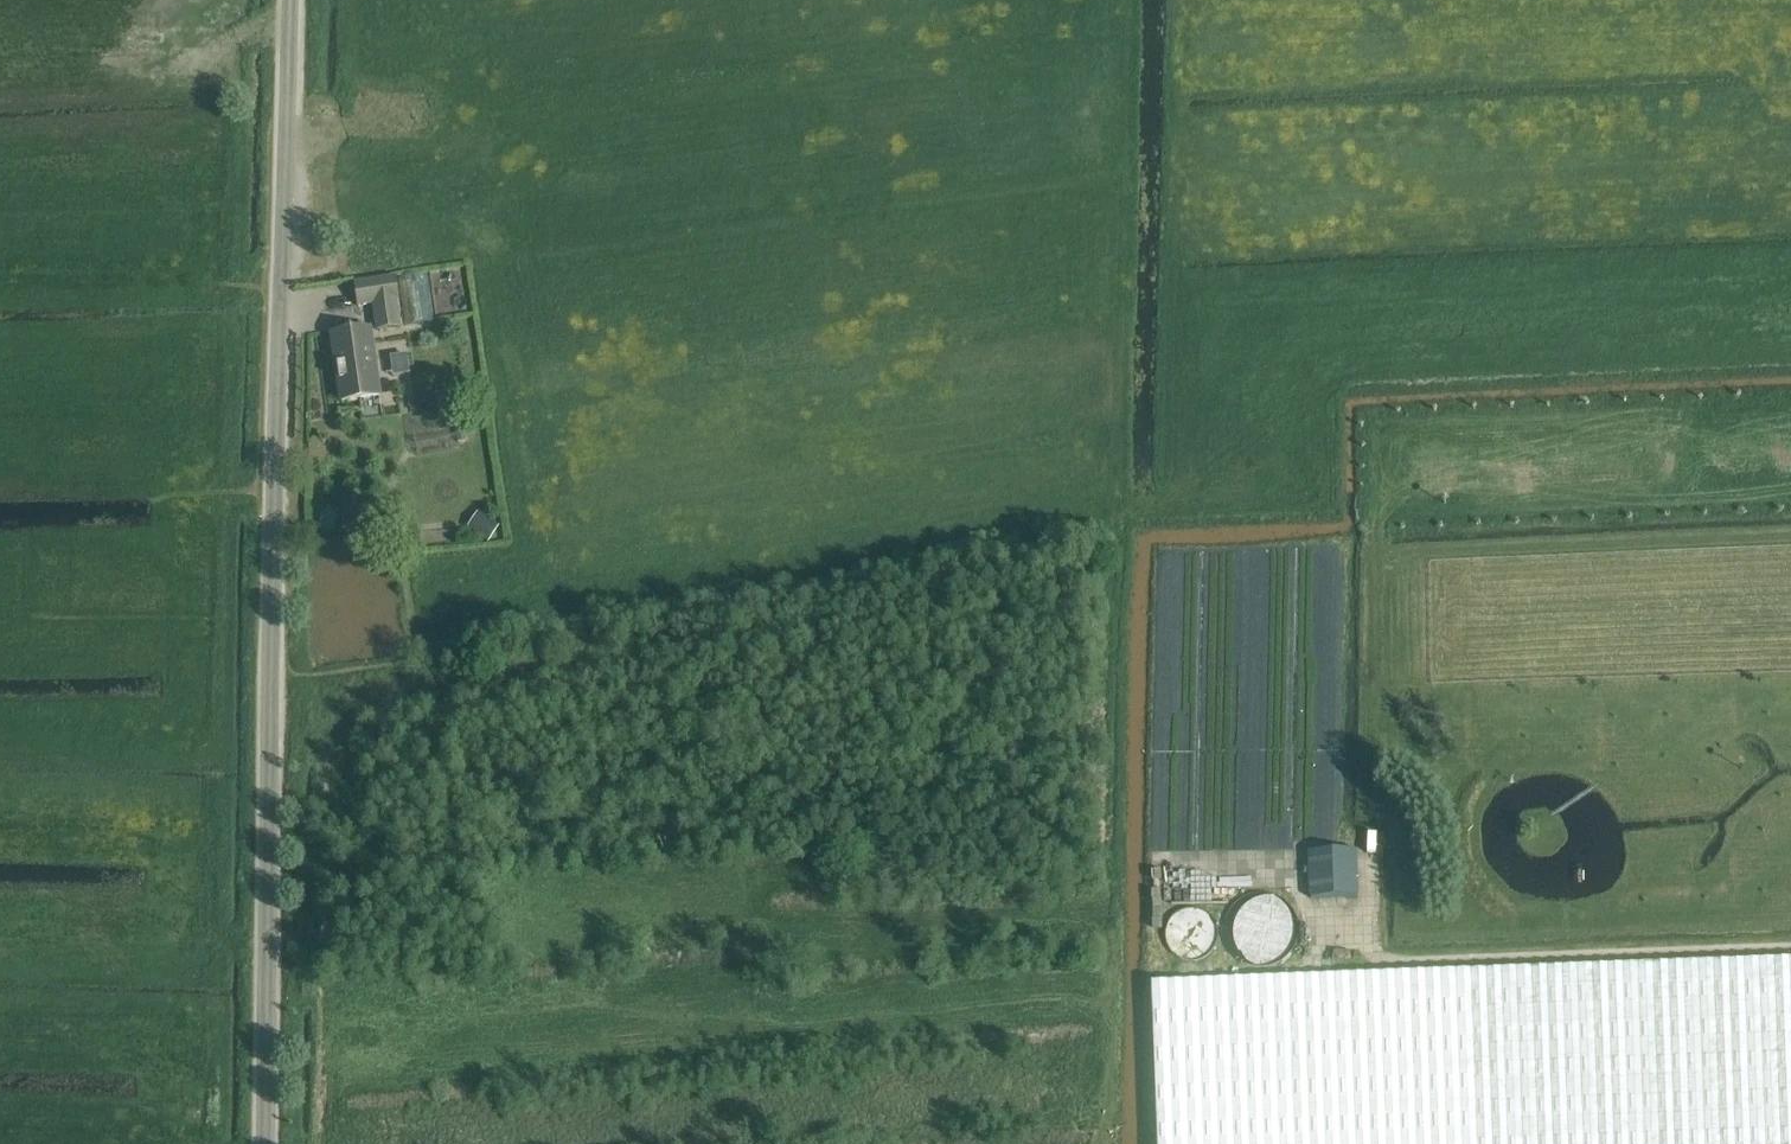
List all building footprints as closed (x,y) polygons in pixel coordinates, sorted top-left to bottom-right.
[(378,329),(401,326),(398,300),(399,300),(396,276),(356,282),(359,305),(374,303),(378,329)] [(343,400),(380,395),(371,328),(333,334),(343,400)] [(1360,897),(1359,847),(1309,848),(1311,898),(1360,897)] [(1212,933),(1212,932),(1211,923),(1207,916),(1199,910),(1191,908),(1186,908),(1180,909),(1173,914),(1168,918),(1166,922),(1165,927),(1164,932),(1166,940),(1170,948),(1174,951),(1179,954),(1183,955),(1188,956),(1194,955),(1198,954),(1205,949),(1209,945),(1211,941),(1212,933)] [(1151,978),(1157,1143),(1790,1143),(1790,957),(1151,978)]
